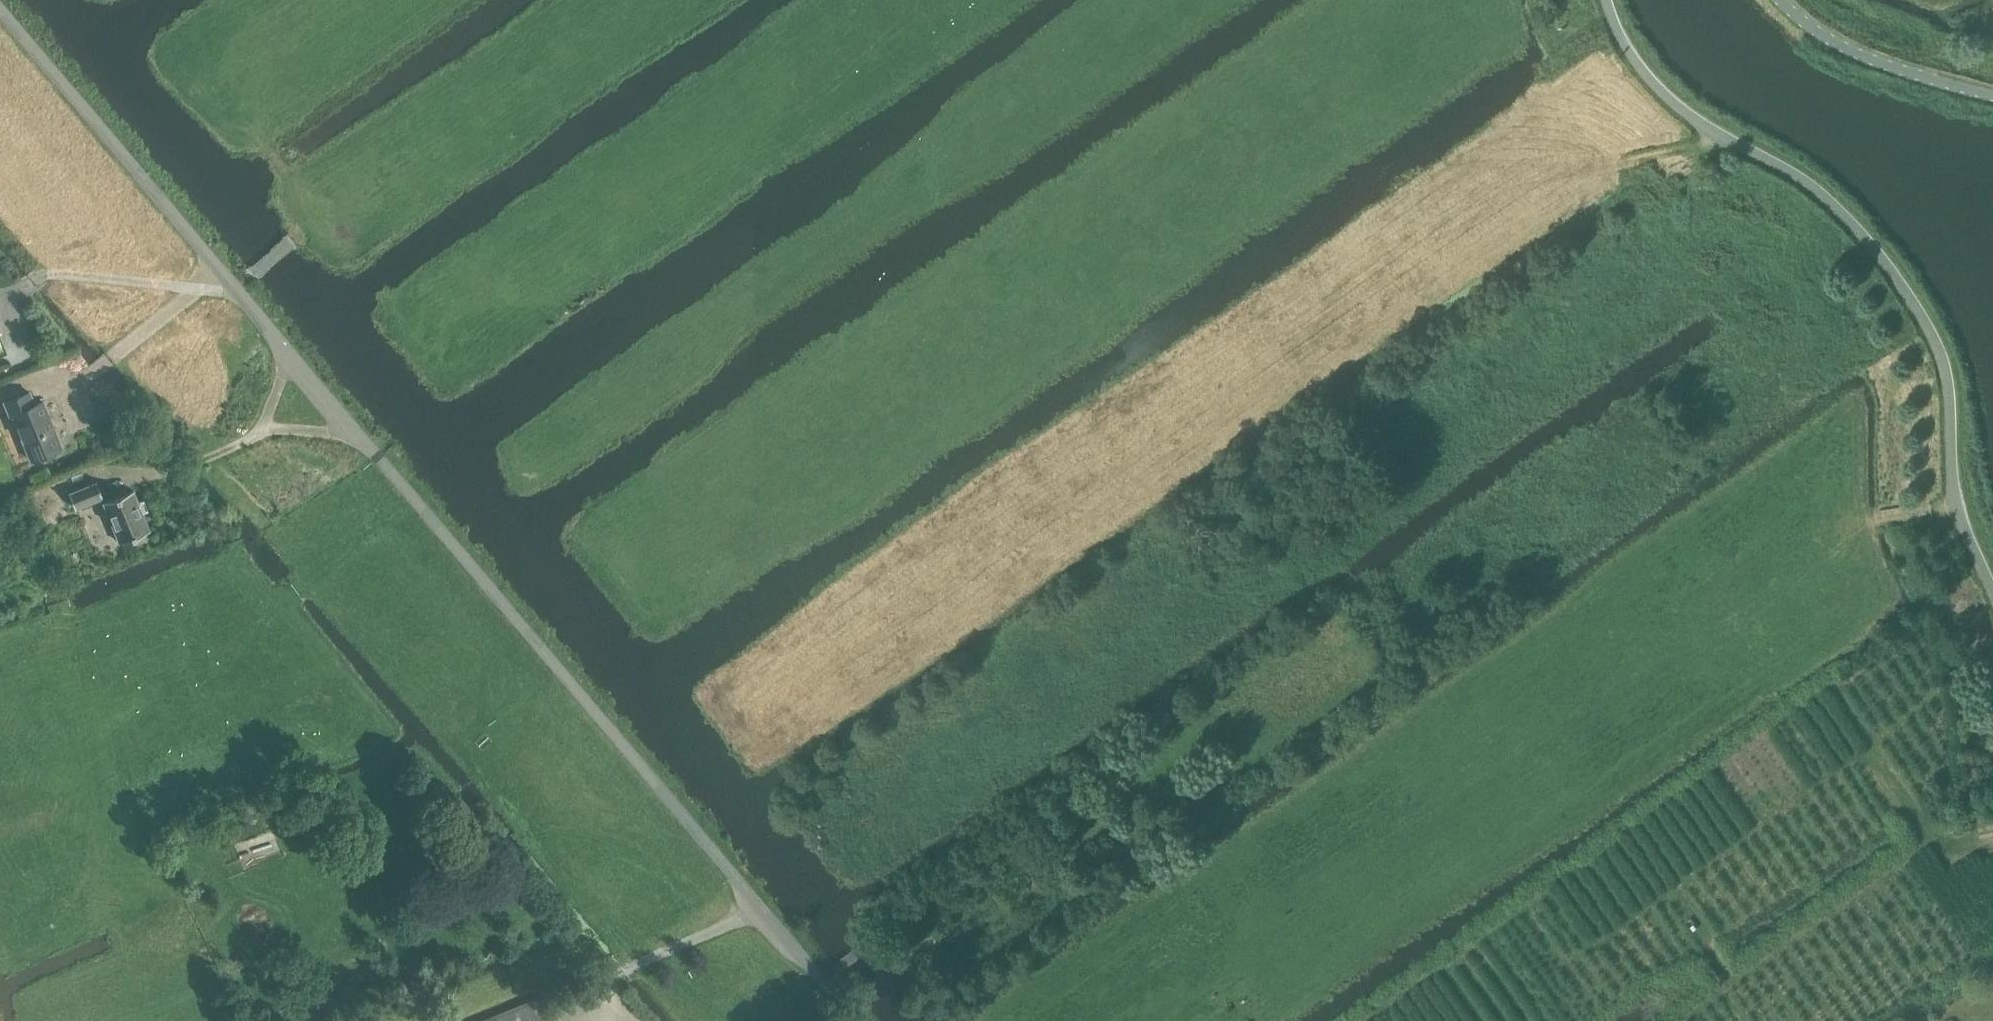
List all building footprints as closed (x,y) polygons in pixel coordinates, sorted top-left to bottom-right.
[(29,391),(5,402),(10,415),(13,414),(31,459),(61,447),(43,400),(34,404),(29,391)] [(97,481),(69,493),(75,508),(103,497),(97,481)] [(133,489),(103,501),(120,542),(149,530),(133,489)] [(1431,614),(1439,609),(1429,594),(1421,599),(1431,614)] [(539,996),(477,1020),(549,1020),(539,996)]
